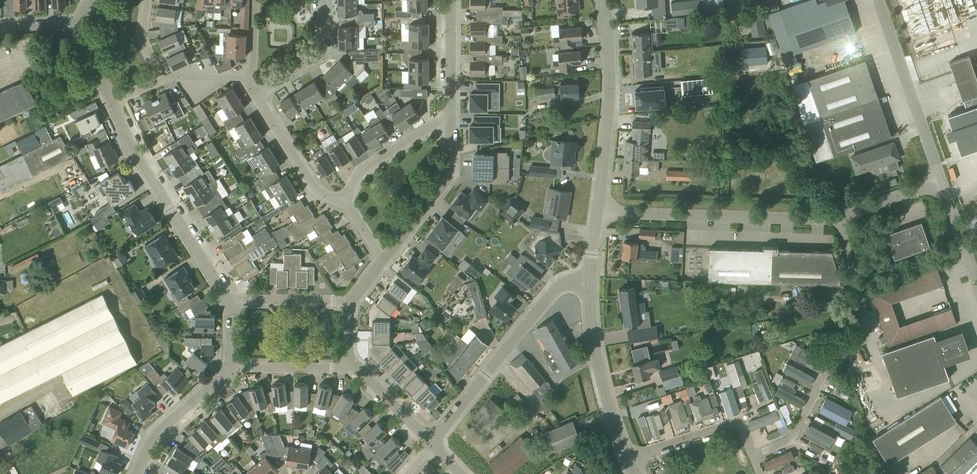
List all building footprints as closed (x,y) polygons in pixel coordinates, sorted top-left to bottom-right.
[(27,0),(14,0),(14,9),(17,9),(18,10),(24,10),(24,8),(27,8),(27,0)] [(162,0),(161,7),(176,8),(176,9),(178,9),(179,2),(177,1),(177,0),(161,0),(162,0)] [(197,11),(202,11),(204,11),(214,12),(215,3),(215,0),(198,0),(198,5),(197,11)] [(226,3),(226,0),(215,0),(215,3),(214,12),(214,18),(221,18),(221,8),(225,9),(226,3)] [(402,10),(400,10),(400,9),(395,9),(395,16),(398,16),(400,16),(416,16),(416,10),(427,9),(427,0),(402,0),(402,10)] [(471,10),(476,10),(476,15),(521,15),(522,9),(502,9),(502,6),(490,6),(490,0),(471,0),(471,6),(471,10)] [(558,17),(568,16),(567,12),(580,11),(579,0),(557,0),(558,17)] [(703,11),(730,8),(729,0),(692,0),(671,3),(673,15),(703,11)] [(768,13),(786,65),(798,61),(795,53),(846,35),(856,31),(845,0),(823,0),(817,2),(817,0),(806,0),(780,9),(768,13)] [(356,9),(356,3),(338,3),(338,15),(349,14),(349,20),(363,20),(363,12),(362,9),(356,9)] [(178,27),(177,21),(174,21),(176,9),(176,8),(161,7),(158,6),(156,19),(159,19),(160,29),(178,27)] [(761,12),(748,15),(752,36),(766,33),(761,12)] [(471,23),(471,35),(489,35),(489,24),(502,24),(502,23),(511,23),(511,20),(521,20),(521,15),(476,15),(476,20),(471,20),(471,23)] [(429,35),(429,23),(416,23),(416,16),(400,16),(400,22),(405,22),(405,27),(407,28),(409,28),(409,34),(429,35)] [(683,16),(666,18),(667,30),(672,29),(672,27),(685,26),(685,31),(689,30),(688,16),(683,16)] [(339,37),(357,37),(357,31),(360,31),(362,27),(362,25),(372,25),(372,19),(367,19),(363,20),(349,20),(349,26),(339,26),(339,37)] [(178,27),(160,29),(161,39),(159,40),(164,52),(167,50),(181,44),(181,43),(176,32),(178,31),(178,27)] [(225,45),(227,45),(245,45),(246,34),(231,34),(231,28),(225,28),(218,27),(218,32),(225,32),(225,34),(226,34),(225,45)] [(581,27),(559,29),(560,36),(554,37),(555,47),(561,47),(566,47),(576,46),(576,45),(573,45),(573,39),(582,38),(581,27)] [(636,75),(646,75),(651,74),(651,64),(653,64),(655,63),(656,62),(657,61),(657,60),(658,59),(657,57),(657,55),(655,54),(654,53),(652,53),(650,53),(650,51),(652,51),(651,40),(656,40),(656,32),(651,33),(651,32),(632,33),(633,53),(634,52),(636,75)] [(404,52),(417,52),(417,46),(429,46),(429,35),(409,34),(409,41),(405,41),(404,52)] [(471,43),(470,54),(489,54),(489,44),(502,44),(502,35),(489,35),(471,35),(476,35),(476,40),(471,40),(471,43)] [(339,37),(339,49),(357,48),(360,48),(360,54),(364,54),(383,53),(382,48),(364,48),(364,37),(357,37),(339,37)] [(167,50),(170,56),(167,58),(172,69),(189,62),(184,50),(186,49),(183,42),(181,43),(181,44),(167,50)] [(222,43),(215,44),(215,52),(223,52),(222,43)] [(245,56),(245,45),(227,45),(225,45),(224,45),(223,63),(216,66),(218,72),(232,67),(230,61),(230,56),(245,56)] [(766,46),(741,48),(743,65),(768,63),(766,46)] [(580,50),(570,51),(558,52),(559,60),(553,61),(554,68),(560,68),(560,71),(565,70),(575,70),(575,69),(573,69),(572,63),(581,62),(580,50)] [(404,52),(404,59),(404,61),(407,64),(409,64),(409,70),(428,70),(429,59),(417,58),(417,52),(404,52)] [(344,80),(350,86),(358,79),(356,77),(364,69),(364,54),(360,54),(352,54),(352,63),(347,67),(340,59),(332,67),(344,80)] [(470,63),(470,75),(480,75),(489,75),(489,64),(502,64),(502,62),(507,62),(507,56),(502,56),(502,55),(489,54),(470,54),(470,55),(476,55),(476,59),(470,59),(470,63)] [(970,151),(976,149),(976,63),(972,65),(969,55),(949,62),(962,100),(963,100),(966,109),(947,116),(961,154),(970,151)] [(834,156),(892,136),(882,107),(872,110),(866,92),(875,89),(865,59),(808,79),(834,156)] [(332,67),(324,75),(336,88),(344,80),(332,67)] [(409,70),(409,82),(404,82),(404,88),(413,88),(417,88),(417,82),(428,82),(428,70),(409,70)] [(711,77),(680,80),(682,93),(712,90),(711,77)] [(0,92),(0,121),(28,108),(37,104),(26,80),(0,92)] [(305,87),(314,102),(324,96),(320,89),(314,81),(305,87)] [(535,87),(529,88),(531,100),(537,99),(537,100),(556,96),(556,98),(569,97),(579,97),(579,81),(569,82),(561,82),(535,87)] [(468,101),(468,108),(470,108),(470,109),(487,109),(492,109),(492,91),(499,91),(499,82),(475,82),(475,91),(476,91),(476,92),(470,92),(470,101),(468,101)] [(641,88),(635,88),(637,106),(666,103),(663,83),(640,85),(641,88)] [(296,104),(300,111),(303,117),(308,114),(306,110),(304,108),(314,102),(305,87),(295,93),(300,101),(296,104)] [(223,107),(238,97),(232,88),(217,97),(223,107)] [(413,88),(413,97),(427,97),(427,88),(417,88),(413,88)] [(694,105),(708,104),(707,91),(693,93),(693,97),(694,105)] [(164,117),(174,112),(177,118),(184,114),(178,100),(171,104),(165,92),(158,96),(159,98),(155,99),(164,117)] [(332,99),(333,98),(335,102),(339,100),(339,99),(337,96),(335,92),(330,95),(332,99)] [(296,104),(290,96),(280,102),(287,112),(281,116),(280,114),(287,125),(293,121),(290,117),(300,111),(296,104)] [(223,107),(229,117),(236,112),(244,107),(238,97),(223,107)] [(149,114),(143,117),(150,130),(156,127),(160,125),(166,122),(164,117),(155,99),(152,101),(151,99),(144,102),(148,110),(149,114)] [(397,102),(383,111),(390,123),(395,120),(401,129),(411,123),(401,108),(397,102)] [(411,102),(401,108),(411,123),(420,117),(411,102)] [(205,111),(199,103),(193,107),(198,116),(201,120),(208,116),(205,111)] [(76,109),(72,110),(72,111),(69,112),(74,118),(75,118),(82,131),(80,132),(83,138),(93,134),(90,128),(100,123),(95,112),(97,111),(97,110),(89,114),(85,105),(76,109)] [(347,107),(341,111),(345,116),(351,112),(347,107)] [(372,126),(381,142),(391,136),(385,127),(390,123),(383,111),(381,108),(375,111),(378,116),(375,117),(373,116),(370,118),(370,120),(368,121),(371,126),(372,126)] [(498,123),(499,123),(499,116),(474,116),(474,123),(474,125),(470,125),(470,140),(472,140),(472,142),(482,142),(482,140),(493,140),(493,127),(498,127),(498,123)] [(241,136),(256,126),(250,117),(235,126),(241,136)] [(647,160),(649,132),(650,132),(650,122),(633,121),(632,131),(633,131),(633,142),(626,141),(625,158),(647,160)] [(353,129),(356,134),(361,131),(358,126),(355,122),(350,125),(353,129)] [(52,139),(45,125),(35,130),(42,144),(52,139)] [(262,136),(256,126),(241,136),(236,139),(241,148),(236,151),(239,157),(248,152),(253,148),(250,143),(262,136)] [(372,126),(371,126),(362,132),(371,148),(381,142),(372,126)] [(337,139),(350,161),(346,153),(351,150),(354,156),(360,152),(361,154),(366,151),(355,135),(355,134),(356,134),(353,129),(337,139)] [(35,132),(17,140),(23,153),(34,148),(42,145),(35,132)] [(174,150),(163,156),(168,163),(169,162),(171,166),(188,155),(194,151),(198,149),(188,133),(181,137),(179,139),(171,144),(174,150)] [(34,148),(23,153),(0,165),(0,192),(45,170),(73,156),(70,151),(60,135),(52,139),(42,144),(42,145),(34,148)] [(102,165),(109,162),(118,158),(113,148),(112,149),(108,142),(102,144),(99,138),(90,142),(88,143),(93,154),(96,153),(102,165)] [(321,148),(330,162),(335,159),(339,165),(345,162),(346,163),(350,161),(337,139),(321,148)] [(553,140),(552,150),(556,150),(554,162),(562,163),(561,168),(570,169),(571,164),(573,164),(576,142),(566,141),(553,140)] [(889,171),(896,168),(899,167),(896,157),(899,156),(894,142),(851,156),(857,173),(886,163),(889,171)] [(253,155),(259,165),(274,155),(268,145),(260,151),(253,155)] [(321,148),(311,154),(313,158),(308,161),(315,172),(320,169),(324,175),(329,171),(330,173),(335,170),(330,162),(321,148)] [(474,154),(474,166),(509,166),(509,154),(507,154),(507,151),(490,151),(490,154),(474,154)] [(242,162),(251,156),(248,152),(239,157),(242,162)] [(190,175),(201,168),(195,159),(192,160),(188,155),(171,166),(173,168),(172,170),(176,177),(187,170),(190,175)] [(268,179),(266,174),(272,170),(280,165),(274,155),(259,165),(262,169),(257,173),(260,178),(254,181),(257,186),(259,185),(268,179)] [(657,160),(647,160),(625,158),(624,173),(639,174),(639,166),(648,167),(648,170),(658,170),(659,160),(657,160)] [(555,168),(530,165),(529,174),(554,176),(555,168)] [(490,179),(490,182),(507,182),(507,179),(509,179),(509,166),(474,166),(474,178),(490,179)] [(193,180),(183,187),(187,194),(189,193),(191,196),(216,180),(209,169),(203,173),(201,168),(190,175),(193,180)] [(699,171),(667,170),(667,178),(699,179),(699,171)] [(104,196),(108,194),(115,204),(136,190),(133,185),(131,181),(130,181),(130,180),(129,180),(128,180),(127,180),(125,182),(122,177),(118,171),(110,177),(109,176),(96,184),(104,196)] [(278,180),(271,183),(268,179),(259,185),(262,190),(265,188),(271,197),(274,195),(292,184),(286,174),(278,180)] [(223,197),(217,188),(217,185),(217,183),(217,182),(216,180),(191,196),(193,199),(191,200),(195,207),(206,200),(209,205),(223,197)] [(281,211),(293,204),(290,199),(298,194),(292,184),(274,195),(280,205),(266,213),(269,218),(281,211)] [(549,188),(547,197),(552,198),(549,214),(556,215),(566,217),(571,191),(561,190),(549,188)] [(488,200),(481,195),(473,189),(468,196),(461,191),(450,205),(467,218),(476,206),(481,210),(488,200)] [(49,202),(54,213),(60,210),(57,204),(63,201),(60,196),(49,202)] [(223,197),(209,205),(213,211),(202,217),(206,224),(208,223),(210,226),(227,216),(223,210),(228,207),(222,198),(223,197)] [(503,202),(512,209),(518,200),(515,198),(515,197),(506,198),(506,199),(503,202)] [(278,241),(314,218),(312,215),(314,214),(308,204),(303,207),(299,200),(293,204),(281,211),(282,211),(286,208),(291,215),(290,216),(293,221),(284,227),(283,226),(278,229),(276,230),(272,231),(278,241)] [(512,209),(520,215),(523,212),(524,212),(523,203),(522,203),(518,200),(512,209)] [(503,202),(501,206),(500,206),(501,215),(502,215),(505,217),(512,209),(503,202)] [(126,208),(119,213),(127,225),(131,222),(138,234),(141,233),(148,228),(157,223),(150,212),(147,207),(145,208),(140,212),(135,203),(126,208)] [(97,216),(91,219),(94,224),(95,224),(107,216),(116,210),(113,205),(112,204),(103,210),(101,208),(96,211),(95,212),(95,214),(97,216)] [(512,209),(505,217),(509,220),(509,221),(518,220),(518,219),(520,215),(512,209)] [(210,231),(215,238),(226,231),(229,236),(241,228),(243,227),(233,212),(227,216),(210,226),(212,230),(210,231)] [(319,241),(331,233),(328,228),(333,226),(327,216),(325,217),(322,213),(314,218),(278,241),(288,235),(291,233),(296,241),(314,229),(318,234),(315,236),(319,241)] [(107,216),(95,224),(98,230),(111,222),(107,216)] [(441,249),(449,255),(455,246),(453,244),(462,232),(458,229),(458,228),(442,216),(437,223),(435,224),(436,224),(433,228),(433,227),(432,229),(427,236),(435,242),(443,248),(441,249)] [(550,219),(532,216),(531,225),(548,228),(550,219)] [(930,246),(921,221),(886,234),(895,259),(930,246)] [(227,247),(223,250),(229,260),(230,258),(233,262),(263,242),(272,237),(266,227),(252,236),(254,238),(246,243),(242,238),(245,236),(242,230),(232,236),(223,242),(227,247)] [(559,232),(540,229),(526,247),(537,256),(537,260),(541,260),(548,266),(554,259),(555,260),(559,255),(558,254),(563,247),(560,245),(559,232)] [(656,230),(640,229),(639,237),(655,239),(656,230)] [(314,260),(319,267),(351,247),(349,244),(350,243),(344,233),(340,236),(336,230),(331,233),(319,241),(325,238),(328,244),(325,246),(328,252),(314,260)] [(159,268),(169,262),(178,256),(164,234),(145,245),(159,268)] [(643,246),(643,245),(644,243),(624,241),(622,258),(637,259),(657,261),(658,251),(645,250),(645,246),(643,246)] [(233,262),(235,266),(233,267),(239,276),(244,273),(247,279),(256,273),(260,271),(256,265),(253,267),(250,261),(268,250),(263,242),(233,262)] [(771,246),(763,246),(763,249),(709,247),(709,257),(709,281),(770,282),(771,246)] [(778,247),(771,246),(770,282),(841,284),(832,251),(778,249),(778,247)] [(351,247),(319,267),(319,268),(325,264),(329,271),(343,263),(346,268),(341,271),(348,281),(356,270),(352,265),(361,259),(355,250),(353,251),(351,247)] [(408,276),(409,275),(419,283),(430,268),(428,267),(436,256),(425,248),(417,258),(413,255),(401,269),(404,271),(403,272),(408,276)] [(38,253),(11,266),(13,270),(40,257),(38,253)] [(124,253),(113,260),(117,267),(128,260),(124,253)] [(292,284),(293,253),(284,253),(284,269),(277,269),(277,266),(270,266),(270,281),(277,281),(276,286),(288,286),(288,284),(292,284)] [(301,253),(293,253),(292,284),(296,284),(296,286),(308,286),(308,281),(314,281),(314,267),(308,266),(301,265),(301,253)] [(512,265),(506,272),(512,276),(510,279),(525,291),(530,285),(533,287),(535,284),(540,277),(529,268),(535,261),(521,253),(512,265)] [(486,266),(475,258),(467,268),(478,277),(486,266)] [(461,263),(458,266),(461,269),(464,271),(467,268),(461,263)] [(187,273),(183,266),(175,272),(164,278),(173,292),(175,290),(179,298),(176,300),(178,306),(181,304),(189,299),(186,294),(195,288),(189,279),(191,278),(187,273)] [(937,268),(903,279),(909,296),(934,288),(943,284),(937,268)] [(401,300),(412,286),(406,281),(398,275),(396,274),(392,279),(394,281),(387,289),(386,288),(401,300)] [(458,274),(448,287),(454,292),(464,279),(458,274)] [(255,276),(248,281),(251,285),(256,279),(255,276)] [(14,289),(13,279),(6,280),(0,280),(0,293),(7,293),(6,290),(14,289)] [(477,284),(468,286),(477,318),(486,316),(477,284)] [(515,295),(503,285),(494,296),(498,298),(489,309),(500,318),(501,316),(506,320),(516,307),(510,302),(515,295)] [(619,289),(624,325),(641,323),(640,312),(645,311),(644,301),(638,302),(636,286),(619,289)] [(138,303),(148,298),(141,287),(132,293),(138,303)] [(390,314),(401,300),(386,288),(382,293),(383,295),(377,303),(375,302),(390,314)] [(62,372),(73,394),(138,362),(103,293),(26,331),(0,344),(0,402),(62,372)] [(178,306),(175,308),(178,314),(182,312),(191,307),(196,314),(195,328),(195,332),(203,332),(203,331),(204,331),(214,332),(215,315),(211,315),(211,309),(208,309),(206,306),(209,305),(204,298),(193,304),(189,299),(181,304),(178,306)] [(372,331),(390,331),(390,314),(375,302),(371,307),(372,308),(371,311),(371,320),(373,320),(372,331)] [(951,307),(933,313),(939,329),(957,323),(951,307)] [(544,352),(567,338),(555,316),(537,326),(533,331),(537,338),(541,336),(548,349),(544,351),(544,352)] [(657,325),(638,328),(640,341),(659,338),(657,325)] [(378,362),(392,348),(390,345),(390,331),(372,331),(372,342),(370,342),(370,350),(375,355),(374,357),(378,362)] [(423,332),(416,332),(416,341),(427,338),(423,332)] [(934,334),(932,334),(882,351),(897,396),(949,378),(943,361),(967,353),(960,333),(937,342),(934,334)] [(455,344),(462,350),(461,352),(473,362),(488,344),(476,334),(467,344),(463,340),(463,339),(461,337),(455,344)] [(157,336),(165,351),(169,355),(169,346),(168,346),(168,336),(157,336)] [(201,337),(185,337),(185,344),(188,344),(188,349),(193,352),(186,361),(192,367),(194,365),(201,371),(208,362),(206,361),(210,356),(210,353),(214,353),(214,344),(201,344),(201,337)] [(427,338),(416,341),(423,351),(433,348),(427,338)] [(544,352),(546,356),(545,357),(553,370),(560,366),(562,370),(571,365),(580,360),(567,338),(544,352)] [(391,374),(405,361),(409,357),(403,352),(399,344),(395,345),(392,348),(378,362),(379,362),(380,361),(387,368),(386,369),(391,374)] [(455,344),(444,358),(450,363),(448,367),(453,371),(460,377),(473,362),(461,352),(462,350),(455,344)] [(796,344),(792,351),(798,354),(808,360),(812,353),(796,344)] [(643,347),(632,349),(635,364),(632,365),(636,380),(646,377),(650,376),(649,371),(661,368),(658,357),(646,360),(643,347)] [(792,351),(789,357),(795,360),(795,359),(798,354),(792,351)] [(510,363),(522,376),(534,366),(523,353),(510,363)] [(795,359),(806,365),(808,360),(798,354),(795,359)] [(403,387),(417,373),(414,371),(418,367),(409,357),(405,361),(391,374),(391,375),(392,373),(400,381),(398,382),(403,387)] [(786,361),(782,370),(810,383),(814,374),(786,361)] [(145,373),(157,386),(163,394),(170,388),(175,393),(189,381),(183,373),(177,367),(167,376),(164,372),(161,375),(153,366),(152,367),(147,362),(137,367),(143,375),(145,373)] [(734,362),(727,364),(729,371),(736,369),(734,362)] [(662,380),(679,374),(676,365),(659,370),(662,380)] [(545,379),(534,366),(522,376),(533,389),(545,379)] [(759,380),(752,383),(756,392),(763,389),(766,398),(767,400),(773,397),(762,369),(755,372),(759,380)] [(778,384),(783,375),(777,372),(772,381),(778,384)] [(415,400),(429,386),(417,373),(403,387),(405,386),(412,393),(410,395),(415,400)] [(738,376),(731,379),(734,386),(735,386),(741,384),(738,376)] [(796,383),(785,378),(783,382),(793,388),(796,383)] [(703,381),(706,391),(713,389),(710,379),(703,381)] [(273,392),(275,409),(275,410),(288,409),(288,408),(294,407),(294,392),(286,393),(285,383),(283,383),(280,382),(278,382),(276,383),(274,384),(272,384),(273,392)] [(415,400),(417,398),(424,406),(423,407),(428,412),(429,411),(442,399),(437,394),(442,389),(435,382),(433,383),(433,382),(429,386),(415,400)] [(794,389),(781,382),(781,384),(779,387),(778,386),(774,394),(801,408),(805,400),(791,393),(794,389)] [(150,387),(147,383),(138,391),(141,395),(132,403),(139,410),(137,412),(137,413),(144,420),(153,412),(149,408),(155,403),(152,399),(157,394),(150,387)] [(294,392),(294,407),(294,410),(307,410),(307,409),(313,409),(314,404),(317,395),(308,394),(308,384),(305,384),(303,383),(301,383),(299,383),(297,384),(295,384),(294,392)] [(329,387),(330,387),(328,386),(326,385),(324,385),(322,385),(319,384),(317,395),(314,404),(327,407),(325,414),(330,415),(333,410),(338,400),(329,398),(332,388),(329,387)] [(686,386),(689,396),(697,393),(694,384),(686,386)] [(735,386),(736,386),(739,397),(744,396),(743,390),(741,384),(735,386)] [(259,386),(259,385),(257,385),(255,386),(253,387),(252,388),(249,389),(252,398),(255,408),(267,404),(269,411),(275,409),(273,392),(265,395),(262,385),(259,386)] [(684,400),(685,403),(690,401),(686,388),(680,390),(683,400),(684,400)] [(732,389),(720,393),(728,417),(739,413),(732,389)] [(338,400),(333,410),(343,415),(340,420),(347,424),(349,420),(357,413),(349,408),(354,399),(352,398),(350,396),(349,395),(347,394),(345,394),(342,393),(338,400)] [(671,393),(662,396),(664,404),(673,401),(671,393)] [(718,404),(715,393),(709,395),(713,406),(718,404)] [(508,401),(515,410),(525,402),(518,394),(508,401)] [(233,411),(238,418),(241,423),(256,412),(255,408),(252,398),(244,403),(238,395),(236,396),(234,396),(232,397),(230,399),(229,401),(227,402),(233,411)] [(714,415),(707,396),(701,398),(700,395),(694,397),(695,401),(691,402),(694,412),(697,420),(714,415)] [(932,401),(873,438),(889,464),(948,426),(957,421),(941,396),(932,401)] [(826,397),(819,412),(845,426),(853,411),(826,397)] [(485,436),(506,411),(490,398),(469,423),(485,436)] [(690,423),(682,399),(669,404),(677,428),(690,423)] [(694,412),(691,402),(690,401),(685,403),(688,414),(694,412)] [(785,403),(779,405),(782,414),(788,412),(785,403)] [(0,424),(0,430),(8,444),(43,423),(32,404),(0,424)] [(111,440),(118,443),(127,447),(134,431),(128,428),(131,422),(120,417),(123,411),(109,405),(102,422),(109,425),(116,428),(111,440)] [(759,415),(770,410),(768,405),(757,410),(759,415)] [(357,413),(349,420),(358,430),(355,433),(360,439),(364,435),(370,429),(365,424),(373,416),(371,415),(371,414),(371,412),(369,411),(368,409),(366,409),(364,407),(357,413)] [(219,410),(218,410),(216,410),(215,411),(213,413),(212,415),(210,417),(216,423),(228,436),(238,428),(236,427),(241,423),(238,418),(233,411),(227,416),(220,408),(219,410)] [(660,411),(663,422),(668,421),(665,409),(660,411)] [(776,411),(748,423),(751,430),(775,420),(783,417),(782,415),(780,409),(776,411)] [(653,413),(647,416),(654,438),(661,436),(658,428),(664,426),(659,413),(654,415),(653,413)] [(228,437),(228,436),(216,423),(212,427),(206,420),(197,427),(209,441),(214,446),(221,441),(227,436),(228,437)] [(548,453),(581,440),(573,420),(540,433),(548,453)] [(835,425),(824,420),(822,425),(833,430),(835,425)] [(369,440),(362,448),(368,459),(373,454),(384,443),(389,438),(384,433),(387,431),(385,429),(384,427),(383,425),(381,424),(380,423),(379,423),(378,421),(370,429),(364,435),(369,440)] [(810,421),(803,434),(830,448),(837,435),(810,421)] [(779,426),(777,427),(778,429),(780,434),(781,435),(789,432),(786,424),(779,426)] [(648,425),(642,427),(646,440),(652,438),(648,425)] [(204,446),(209,441),(197,427),(196,428),(195,427),(188,432),(190,433),(188,435),(195,443),(191,447),(202,458),(207,453),(206,448),(204,446)] [(778,429),(767,434),(769,439),(780,434),(778,429)] [(99,441),(84,434),(80,441),(96,449),(99,441)] [(267,453),(268,452),(276,450),(271,434),(261,434),(267,451),(267,453)] [(271,434),(276,450),(283,447),(284,447),(284,446),(280,434),(271,434)] [(384,443),(373,454),(380,462),(383,462),(393,473),(404,460),(400,455),(396,450),(401,445),(399,443),(398,441),(397,439),(395,438),(393,437),(392,436),(384,443)] [(511,472),(535,451),(521,436),(490,462),(500,473),(508,473),(511,472)] [(941,465),(950,473),(976,473),(976,444),(970,437),(963,444),(952,454),(941,465)] [(483,458),(495,448),(491,443),(479,453),(483,458)] [(820,454),(823,449),(812,443),(810,448),(820,454)] [(297,465),(300,447),(289,445),(287,445),(284,446),(284,447),(283,447),(284,451),(288,451),(287,453),(286,463),(297,465)] [(202,458),(191,447),(186,452),(177,447),(171,456),(186,466),(194,470),(199,462),(202,458)] [(311,449),(300,447),(297,465),(308,467),(311,449)] [(312,458),(318,462),(324,454),(326,450),(320,447),(317,450),(312,458)] [(101,449),(97,459),(103,462),(100,469),(112,473),(117,473),(121,463),(114,460),(116,456),(117,457),(117,456),(101,449)] [(790,450),(764,461),(767,469),(782,463),(783,468),(793,464),(791,460),(790,461),(790,460),(794,458),(790,450)] [(268,452),(267,453),(267,451),(260,454),(262,459),(257,463),(266,473),(272,473),(277,469),(269,460),(272,458),(268,454),(268,452)] [(318,462),(316,464),(321,469),(315,473),(332,473),(333,473),(328,469),(333,464),(324,454),(318,462)] [(186,466),(171,456),(165,466),(177,473),(187,473),(183,472),(186,466)] [(257,463),(248,471),(251,473),(266,473),(257,463)] [(783,468),(782,469),(784,473),(795,469),(793,464),(783,468)] [(4,469),(6,473),(18,473),(15,465),(4,469)]
